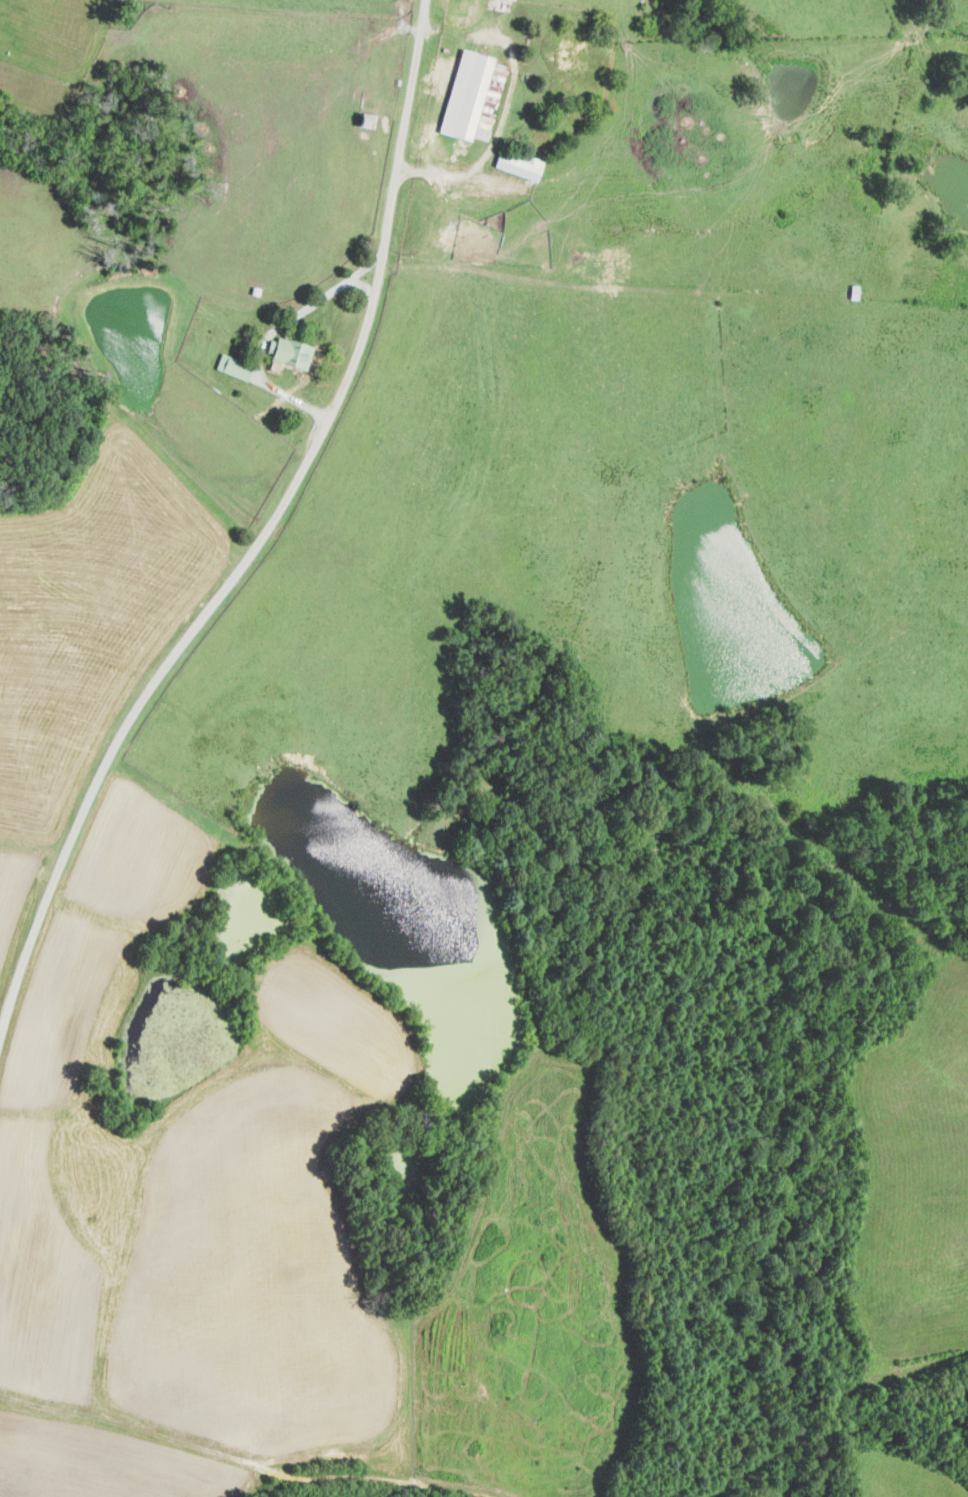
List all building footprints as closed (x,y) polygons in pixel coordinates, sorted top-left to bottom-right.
[(437,133),(468,141),(469,136),(486,141),(505,65),(491,62),(492,57),(458,48),(437,133)] [(541,162),(499,147),(492,167),(534,182),(541,162)] [(470,224),(452,219),(444,248),(461,253),(470,224)] [(312,346),(275,334),(268,358),(305,369),(312,346)] [(213,368),(244,380),(250,365),(220,352),(213,368)]
